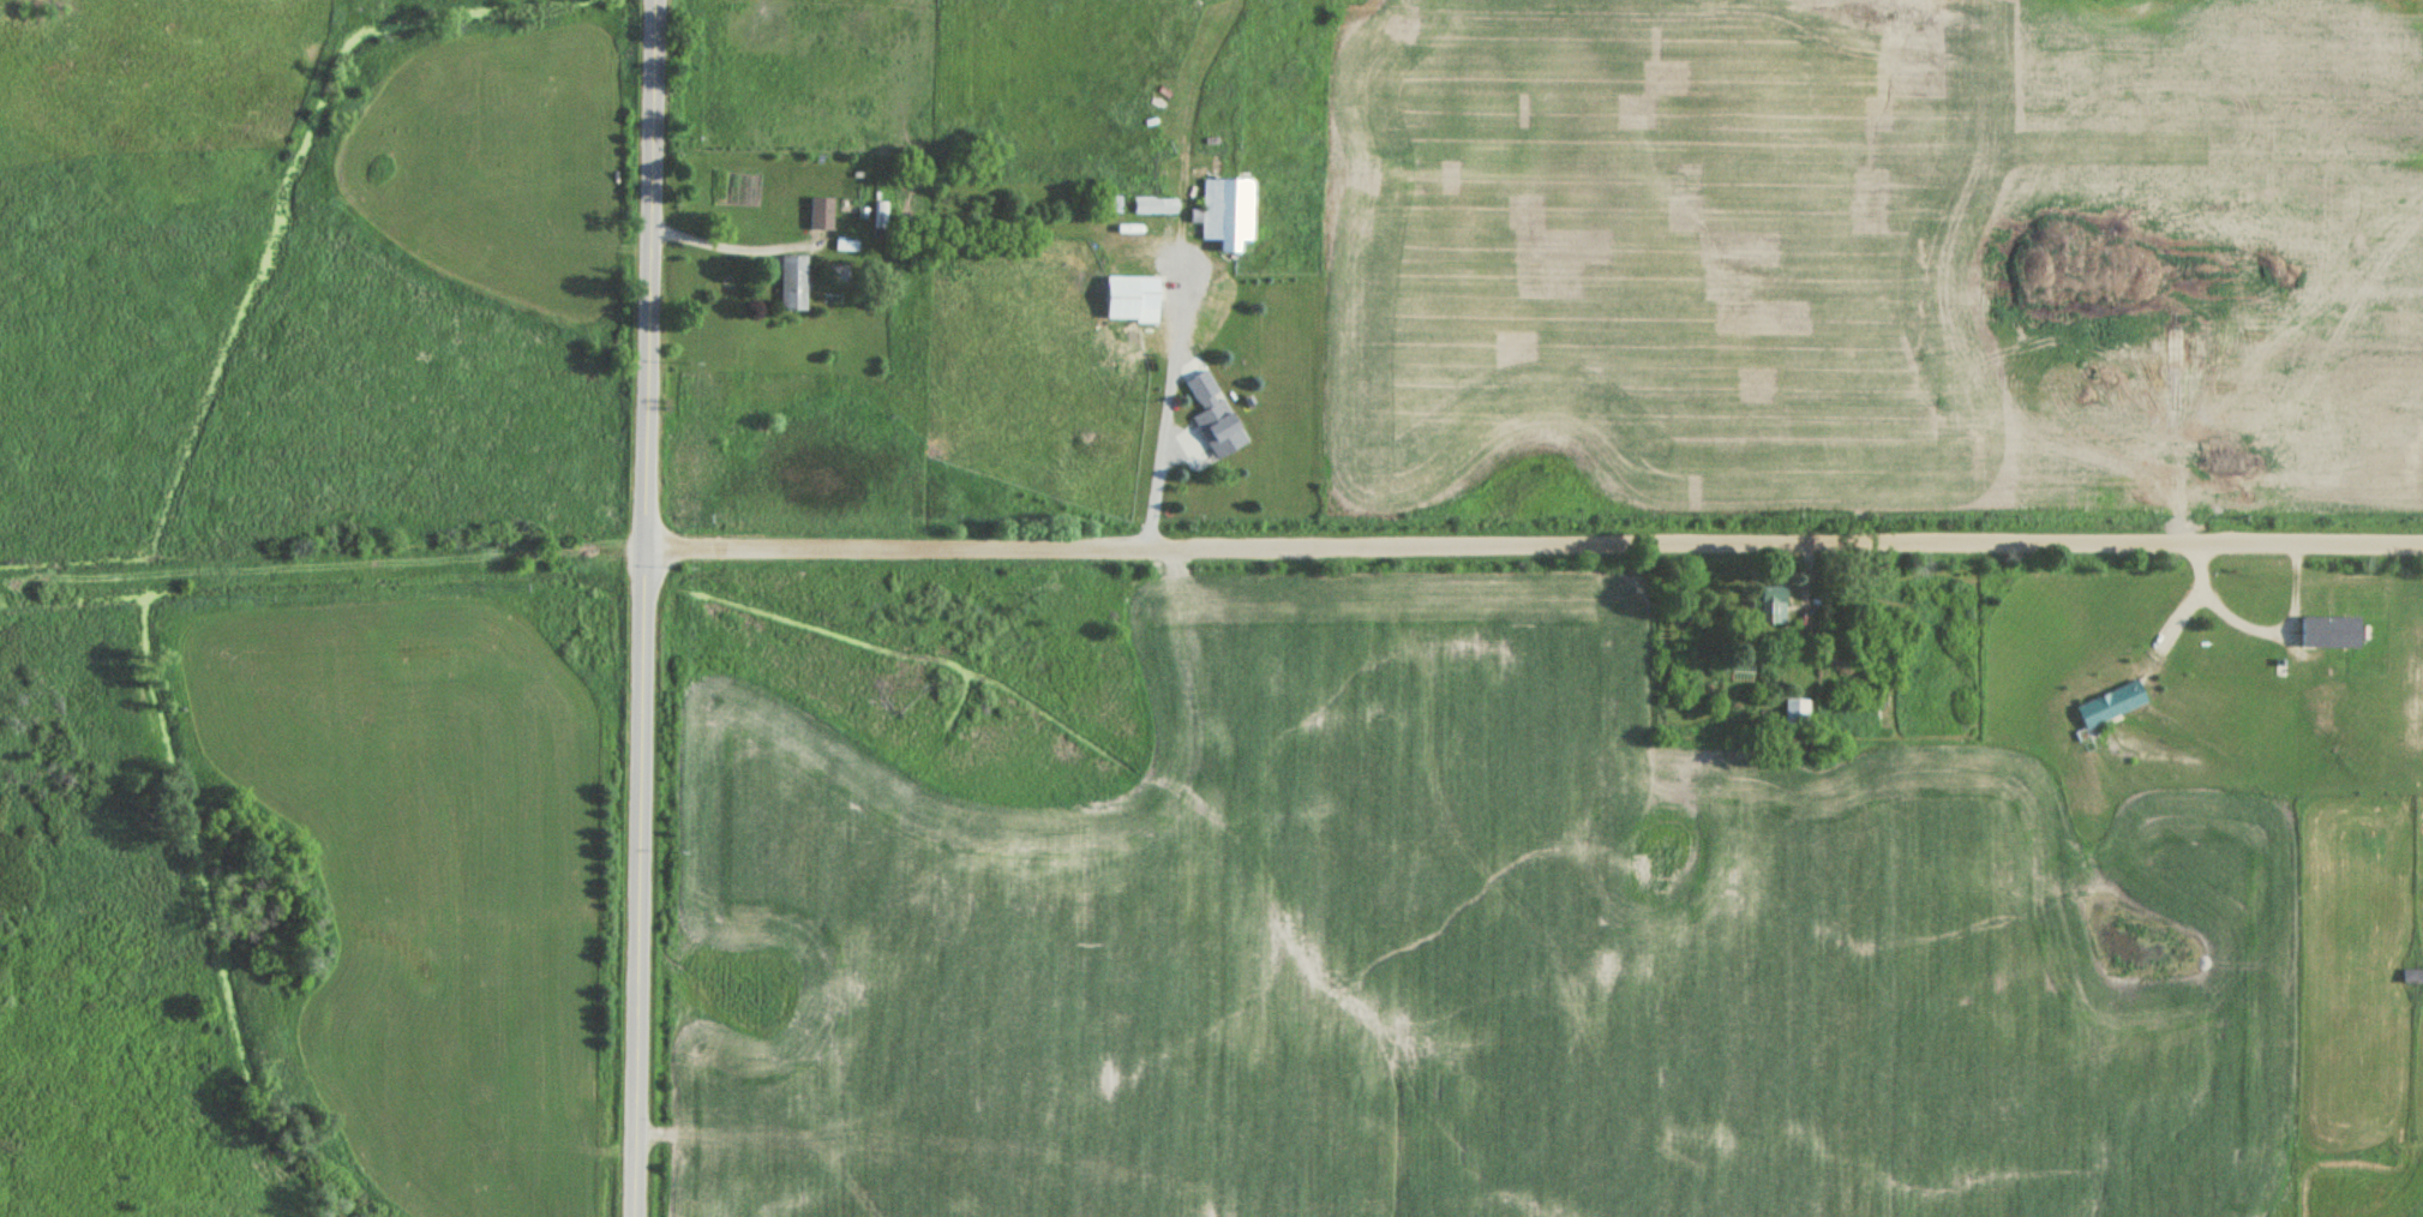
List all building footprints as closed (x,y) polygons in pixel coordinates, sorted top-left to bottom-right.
[(1251,239),(1253,181),(1203,179),(1201,240),(1216,240),(1216,253),(1235,254),(1236,239),(1251,239)] [(834,198),(810,198),(810,230),(834,230),(834,198)] [(1175,199),(1133,199),(1133,214),(1175,214),(1175,199)] [(886,202),(876,202),(876,228),(886,228),(886,202)] [(780,311),(806,311),(806,257),(780,257),(780,311)] [(1103,323),(1156,323),(1156,277),(1103,277),(1103,323)] [(1248,444),(1208,369),(1185,382),(1202,413),(1193,418),(1216,461),(1248,444)] [(1784,625),(1784,588),(1759,588),(1759,625),(1784,625)] [(2357,649),(2357,618),(2300,618),(2300,649),(2357,649)] [(2145,704),(2136,683),(2075,707),(2084,729),(2145,704)] [(1807,700),(1784,700),(1784,727),(1807,727),(1807,700)] [(2403,969),(2403,983),(2422,983),(2422,969),(2403,969)]
